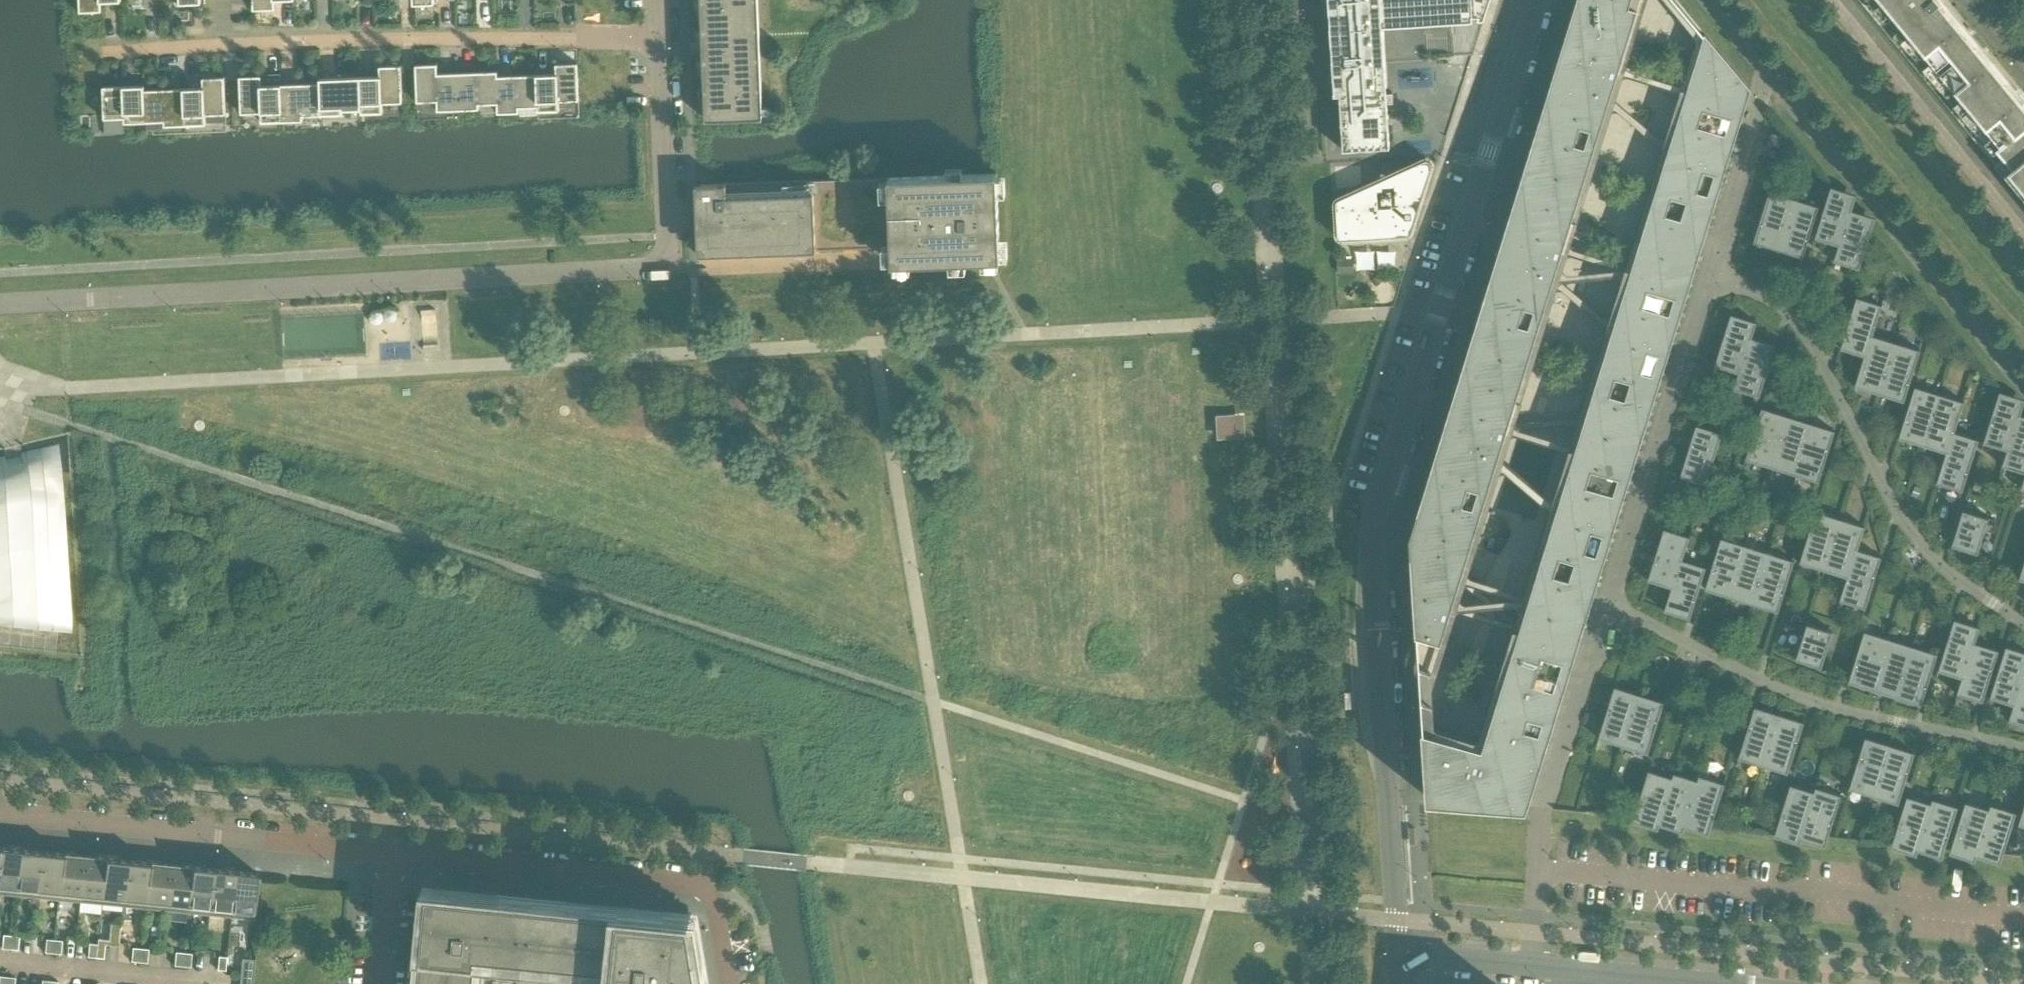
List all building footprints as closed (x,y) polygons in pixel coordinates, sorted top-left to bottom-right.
[(80,11),(102,10),(101,0),(107,0),(79,0),(80,11)] [(253,9),(275,8),(275,0),(252,0),(253,9)] [(708,27),(708,28),(708,29),(709,56),(709,57),(709,58),(710,87),(710,88),(712,117),(712,119),(753,117),(753,115),(750,54),(749,27),(748,0),(707,0),(708,27)] [(1328,14),(1335,13),(1335,26),(1329,26),(1329,27),(1330,46),(1337,46),(1337,58),(1331,59),(1332,78),(1339,78),(1339,91),(1333,91),(1333,94),(1339,94),(1342,149),(1389,146),(1385,86),(1387,86),(1383,28),(1382,28),(1382,27),(1425,24),(1427,55),(1447,54),(1454,54),(1463,53),(1473,53),(1489,0),(1327,0),(1328,14)] [(1438,438),(1409,530),(1415,627),(1440,635),(1450,602),(1638,0),(1575,0),(1560,48),(1550,80),(1504,227),(1494,259),(1448,406),(1438,438)] [(2003,174),(2023,157),(2023,93),(1947,0),(1860,0),(2003,174)] [(1482,743),(1421,724),(1426,796),(1525,806),(1750,87),(1704,31),(1703,33),(1519,624),(1482,743)] [(1448,64),(1464,63),(1463,53),(1454,54),(1447,54),(1448,64)] [(437,110),(458,109),(457,72),(437,73),(437,63),(415,64),(416,101),(436,100),(437,110)] [(556,73),(537,74),(538,111),(559,110),(559,101),(579,100),(577,63),(555,64),(556,73)] [(379,75),(360,76),(362,113),(383,112),(382,102),(402,102),(401,65),(379,66),(379,75)] [(457,72),(458,109),(479,108),(479,104),(496,103),(497,112),(498,112),(497,71),(457,72)] [(497,71),(498,112),(519,112),(519,107),(537,106),(537,111),(538,111),(537,74),(498,75),(497,71)] [(282,120),(281,84),(261,84),(260,75),(239,75),(240,112),(260,112),(261,121),(282,120)] [(203,86),(184,87),(185,124),(206,123),(206,114),(226,113),(224,76),(202,77),(203,86)] [(360,76),(320,77),(322,114),(343,113),(342,109),(360,108),(360,113),(362,113),(360,76)] [(319,82),(281,84),(282,120),(303,120),(303,115),(322,114),(320,77),(319,77),(319,82)] [(124,122),(145,121),(144,84),(102,85),(103,118),(124,117),(124,122)] [(144,84),(145,121),(164,120),(164,125),(185,124),(184,87),(145,89),(144,84)] [(1771,132),(1768,140),(1767,143),(1779,147),(1782,136),(1771,132)] [(1775,158),(1777,151),(1771,149),(1768,156),(1775,158)] [(2003,174),(2023,199),(2023,157),(2003,174)] [(1339,238),(1340,238),(1340,239),(1341,239),(1343,239),(1406,235),(1407,235),(1409,234),(1409,233),(1410,232),(1431,166),(1431,165),(1431,163),(1431,162),(1430,161),(1429,160),(1428,159),(1427,159),(1425,159),(1424,159),(1337,199),(1336,199),(1335,201),(1335,202),(1335,203),(1337,234),(1337,235),(1337,236),(1338,237),(1339,238)] [(891,247),(891,263),(1000,259),(996,173),(695,184),(697,255),(891,247)] [(1814,237),(1838,245),(1839,245),(1850,209),(1851,209),(1855,194),(1830,186),(1814,237)] [(1753,242),(1778,249),(1794,198),(1769,190),(1753,242)] [(1794,198),(1778,249),(1802,257),(1818,206),(1794,198)] [(1839,245),(1838,245),(1833,260),(1858,268),(1874,217),(1851,209),(1850,209),(1839,245)] [(1840,348),(1864,355),(1865,355),(1871,334),(1872,335),(1881,304),(1856,296),(1840,348)] [(1714,365),(1738,372),(1739,373),(1750,337),(1751,337),(1756,321),(1730,314),(1714,365)] [(1854,385),(1879,393),(1895,342),(1872,335),(1871,334),(1865,355),(1864,355),(1854,385)] [(1739,373),(1738,372),(1733,388),(1758,396),(1774,344),(1751,337),(1750,337),(1739,373)] [(1895,342),(1879,393),(1903,401),(1919,349),(1895,342)] [(1898,437),(1923,445),(1939,394),(1914,386),(1898,437)] [(2006,449),(2007,450),(2019,413),(2019,414),(2023,400),(2023,399),(1999,391),(1983,442),(2006,449)] [(1923,445),(1946,452),(1953,431),(1954,431),(1963,401),(1939,394),(1923,445)] [(1745,458),(1770,466),(1786,415),(1761,407),(1745,458)] [(2023,472),(2023,415),(2019,414),(2019,413),(2007,450),(2006,449),(2001,465),(2023,472)] [(1770,466),(1794,474),(1810,422),(1786,415),(1770,466)] [(1810,422),(1794,474),(1818,481),(1834,430),(1810,422)] [(1696,424),(1680,476),(1705,484),(1721,432),(1696,424)] [(1946,452),(1936,482),(1961,490),(1977,439),(1954,431),(1953,431),(1946,452)] [(0,457),(0,622),(70,629),(58,444),(0,457)] [(1962,508),(1951,543),(1976,551),(1987,516),(1962,508)] [(1799,562),(1824,569),(1840,518),(1815,510),(1799,562)] [(1824,569),(1846,576),(1847,577),(1856,548),(1857,549),(1864,526),(1840,518),(1824,569)] [(1647,579),(1671,587),(1672,588),(1682,559),(1689,536),(1663,528),(1647,579)] [(1705,588),(1725,595),(1741,544),(1721,537),(1705,588)] [(1725,595),(1751,603),(1767,552),(1741,544),(1725,595)] [(1847,577),(1846,576),(1839,600),(1865,607),(1881,556),(1857,549),(1856,548),(1847,577)] [(1767,552),(1751,603),(1777,611),(1793,560),(1767,552)] [(1672,588),(1671,587),(1664,610),(1689,618),(1705,566),(1682,559),(1672,588)] [(1421,724),(1482,743),(1519,624),(1450,602),(1440,635),(1415,627),(1417,659),(1453,637),(1472,643),(1459,671),(1426,689),(1419,692),(1421,724)] [(1938,670),(1961,677),(1962,678),(1973,642),(1974,642),(1979,626),(1954,619),(1938,670)] [(1806,622),(1795,657),(1821,665),(1832,630),(1806,622)] [(1848,682),(1872,689),(1888,638),(1864,630),(1848,682)] [(1872,689),(1897,697),(1913,646),(1888,638),(1872,689)] [(1962,678),(1961,677),(1956,693),(1982,701),(1998,649),(1974,642),(1973,642),(1962,678)] [(1913,646),(1897,697),(1920,704),(1936,653),(1913,646)] [(2013,704),(2014,705),(2023,671),(2023,651),(2005,646),(1989,697),(2013,704)] [(2013,704),(2008,720),(2023,725),(2023,671),(2014,705),(2013,704)] [(1598,737),(1622,745),(1638,693),(1614,686),(1598,737)] [(1638,693),(1622,745),(1647,752),(1663,701),(1638,693)] [(1738,757),(1762,765),(1779,713),(1754,706),(1738,757)] [(1779,713),(1762,765),(1787,772),(1803,721),(1779,713)] [(1849,788),(1873,795),(1889,744),(1865,736),(1849,788)] [(1889,744),(1873,795),(1898,803),(1914,752),(1889,744)] [(1657,829),(1659,824),(1658,824),(1672,777),(1648,770),(1632,821),(1657,829)] [(1683,831),(1684,827),(1683,826),(1698,780),(1697,779),(1673,772),(1672,777),(1658,824),(1659,824),(1683,831)] [(1683,826),(1684,827),(1708,834),(1724,782),(1698,775),(1697,779),(1698,780),(1683,826)] [(1799,843),(1801,838),(1800,838),(1814,792),(1813,791),(1790,784),(1774,835),(1799,843)] [(1800,838),(1801,838),(1824,846),(1840,794),(1815,786),(1813,791),(1814,792),(1800,838)] [(1916,855),(1917,850),(1916,850),(1931,803),(1930,803),(1906,796),(1890,847),(1916,855)] [(1916,850),(1917,850),(1941,857),(1957,806),(1932,798),(1930,803),(1931,803),(1916,850)] [(1974,861),(1976,856),(1975,855),(1990,809),(1988,809),(1965,801),(1949,853),(1974,861)] [(1975,855),(1976,856),(1999,863),(2015,812),(1990,804),(1988,809),(1990,809),(1975,855)] [(15,895),(19,849),(0,847),(0,893),(15,895)] [(15,895),(36,897),(41,851),(19,849),(15,895)] [(36,897),(58,899),(62,854),(41,851),(36,897)] [(58,899),(79,901),(84,856),(62,854),(58,899)] [(79,901),(101,903),(105,858),(84,856),(79,901)] [(101,903),(123,906),(127,860),(105,858),(101,903)] [(123,906),(144,908),(149,862),(127,860),(123,906)] [(144,908),(166,910),(170,864),(149,862),(144,908)] [(166,910),(187,912),(192,866),(170,864),(166,910)] [(187,912),(209,914),(213,869),(192,866),(187,912)] [(209,914),(230,916),(235,871),(213,869),(209,914)] [(235,871),(230,916),(253,919),(258,873),(235,871)] [(485,961),(606,973),(612,908),(429,890),(422,955),(485,961)] [(690,916),(612,908),(606,973),(605,983),(702,983),(690,916)] [(1,948),(9,949),(11,935),(3,935),(1,948)] [(11,935),(9,949),(18,950),(19,936),(11,935)] [(44,952),(52,953),(54,940),(46,939),(44,952)] [(54,940),(52,953),(60,954),(62,940),(54,940)] [(87,957),(95,957),(97,944),(89,943),(87,957)] [(97,944),(95,957),(104,958),(105,945),(97,944)] [(131,961),(139,962),(140,948),(132,947),(131,961)] [(140,948),(139,962),(147,963),(148,949),(140,948)] [(174,965),(182,966),(183,953),(175,952),(174,965)] [(183,953),(182,966),(190,967),(191,953),(183,953)] [(485,961),(422,955),(419,983),(483,983),(485,961)] [(217,970),(225,970),(226,957),(218,956),(217,970)] [(239,983),(252,983),(255,959),(242,958),(239,983)]
